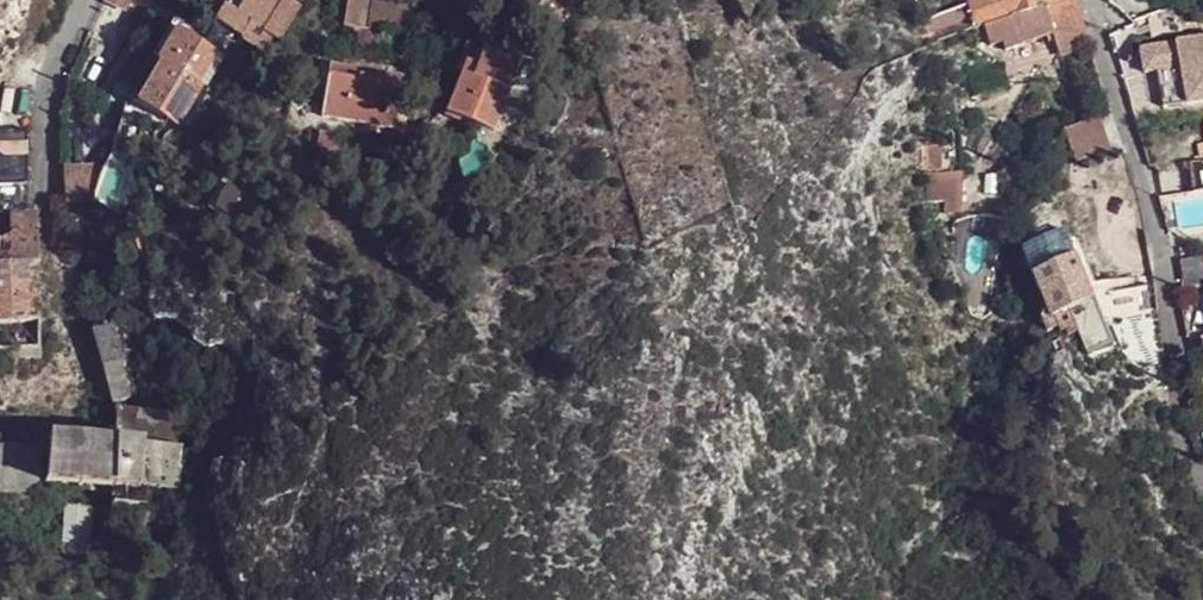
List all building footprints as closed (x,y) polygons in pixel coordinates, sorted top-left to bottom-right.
[(106,2),(126,14),(133,0),(107,0),(106,2)] [(158,10),(163,0),(138,0),(158,10)] [(273,55),(294,14),(270,0),(232,0),(219,26),(246,40),(273,55)] [(346,27),(371,31),(374,0),(350,0),(346,27)] [(1075,0),(991,0),(982,3),(983,7),(966,12),(974,39),(997,31),(1011,27),(1076,3),(1075,0)] [(1076,3),(1011,27),(1020,50),(1052,39),(1084,29),(1076,3)] [(1011,27),(997,31),(1006,55),(1020,50),(1011,27)] [(216,54),(175,29),(155,60),(159,62),(136,101),(180,126),(201,85),(198,83),(216,54)] [(1084,29),(1052,39),(1059,60),(1090,49),(1084,29)] [(1139,45),(1143,76),(1158,74),(1163,107),(1202,101),(1202,36),(1139,45)] [(520,60),(484,46),(475,67),(464,63),(445,110),(495,128),(520,60)] [(401,79),(330,69),(325,103),(323,116),(395,126),(399,99),(401,79)] [(401,79),(399,99),(421,102),(423,85),(401,79)] [(1066,130),(1077,163),(1111,153),(1100,118),(1066,130)] [(0,127),(0,184),(29,183),(30,127),(0,127)] [(312,138),(318,153),(340,157),(342,141),(312,138)] [(928,146),(929,169),(942,168),(941,145),(928,146)] [(65,165),(67,205),(92,203),(99,163),(65,165)] [(1191,167),(1196,194),(1202,192),(1202,165),(1191,167)] [(933,173),(930,212),(963,213),(964,175),(933,173)] [(471,193),(464,178),(450,184),(458,201),(471,193)] [(40,215),(14,216),(15,239),(40,238),(40,215)] [(0,240),(0,349),(43,348),(43,321),(27,321),(26,268),(41,268),(40,238),(15,239),(0,240)] [(1180,262),(1185,290),(1202,287),(1202,259),(1180,262)] [(1076,265),(1039,281),(1053,314),(1056,322),(1094,307),(1076,265)] [(41,268),(26,268),(27,321),(43,321),(41,268)] [(1157,299),(1106,310),(1111,333),(1160,323),(1157,299)] [(1094,307),(1056,322),(1060,331),(1062,336),(1067,334),(1070,341),(1077,337),(1087,359),(1113,347),(1094,307)] [(1042,319),(1049,336),(1060,331),(1056,322),(1053,314),(1042,319)] [(134,323),(98,332),(118,403),(151,395),(134,323)] [(1061,345),(1054,348),(1058,358),(1065,355),(1061,345)] [(188,411),(121,409),(120,440),(187,443),(188,411)] [(120,440),(51,438),(49,484),(116,487),(144,488),(184,490),(187,443),(120,440)] [(0,448),(0,495),(25,494),(37,494),(46,493),(47,446),(0,448)] [(144,488),(116,487),(116,499),(143,501),(144,488)] [(37,494),(25,494),(26,510),(37,510),(37,494)]
